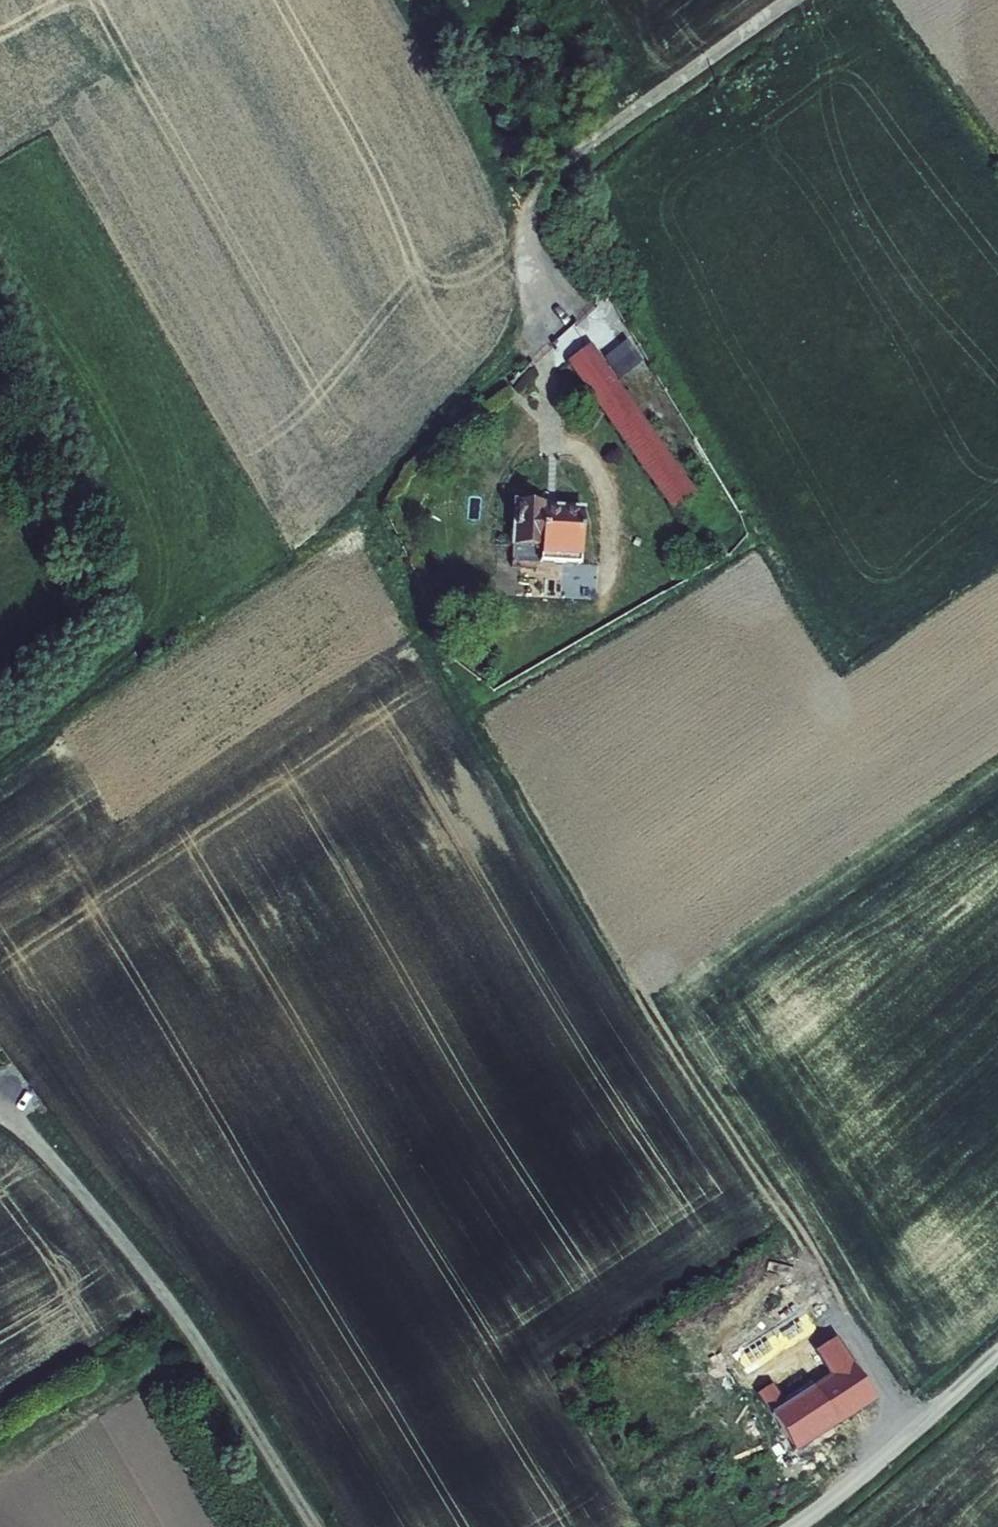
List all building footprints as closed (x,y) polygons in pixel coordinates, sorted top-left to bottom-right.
[(710,480),(604,336),(583,352),(688,495),(710,480)] [(523,547),(590,553),(593,498),(557,496),(557,488),(528,486),(523,547)] [(600,597),(601,566),(568,564),(566,596),(600,597)] [(774,1386),(808,1440),(888,1381),(852,1325),(830,1339),(844,1361),(798,1390),(788,1376),(774,1386)]
